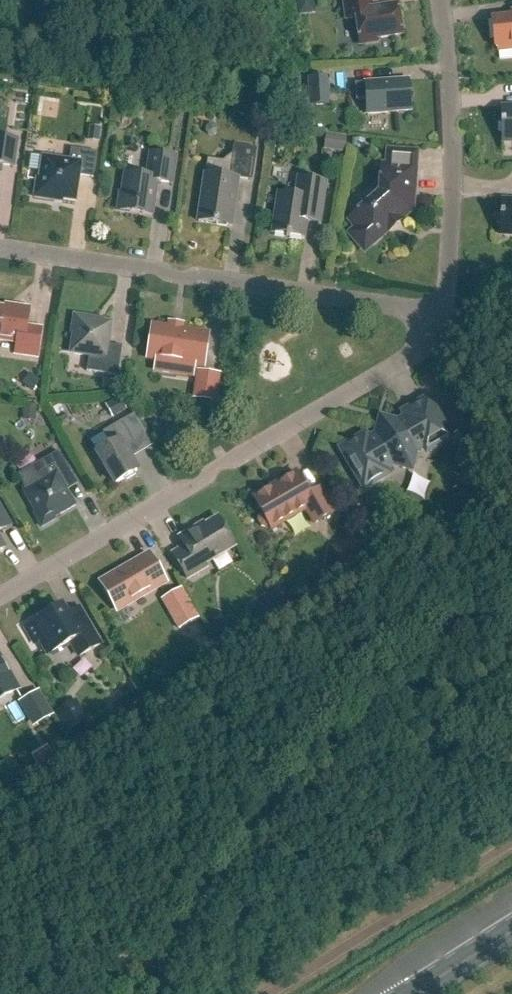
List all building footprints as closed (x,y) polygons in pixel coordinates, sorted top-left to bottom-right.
[(315,14),(313,0),(296,0),(298,16),(315,14)] [(403,36),(398,5),(377,8),(376,2),(372,3),(372,0),(343,0),(346,21),(356,19),(360,46),(378,44),(377,40),(403,36)] [(492,19),(495,48),(498,48),(499,61),(511,59),(511,16),(492,19)] [(307,79),(309,108),(330,106),(329,78),(307,79)] [(409,80),(365,83),(365,84),(355,84),(356,101),(366,101),(367,115),(411,112),(409,80)] [(501,109),(502,143),(511,142),(511,108),(501,109)] [(100,144),(102,130),(90,128),(88,142),(100,144)] [(346,138),(326,135),(323,151),(344,153),(346,138)] [(17,141),(0,138),(0,166),(13,168),(17,141)] [(364,152),(365,142),(353,140),(351,150),(364,152)] [(252,182),(257,150),(233,146),(232,155),(224,162),(208,160),(198,223),(231,228),(238,180),(252,182)] [(93,179),(97,153),(71,149),(69,161),(42,157),(39,181),(37,180),(34,198),(52,201),(53,199),(76,202),(79,177),(93,179)] [(371,245),(411,210),(415,154),(389,152),(387,184),(382,183),(381,195),(351,221),(358,229),(356,231),(354,234),(354,237),(354,240),(356,242),(358,245),(360,246),(363,247),(366,247),(369,246),(371,245)] [(173,185),(177,158),(150,154),(146,177),(124,174),(121,193),(119,193),(117,211),(153,216),(158,183),(173,185)] [(320,224),(326,184),(298,179),(295,197),(278,195),(272,234),(305,239),(307,222),(320,224)] [(502,201),(500,234),(511,235),(511,201),(502,201)] [(42,330),(27,328),(30,309),(14,307),(13,310),(0,308),(0,340),(16,342),(15,354),(38,357),(42,330)] [(118,377),(123,348),(108,345),(112,324),(91,320),(91,318),(74,316),(71,334),(73,334),(71,354),(89,357),(87,373),(118,377)] [(203,367),(208,335),(153,327),(149,358),(157,360),(156,372),(177,375),(179,363),(203,367)] [(32,392),(40,382),(29,374),(22,384),(32,392)] [(214,400),(217,376),(200,374),(196,398),(214,400)] [(120,391),(121,384),(110,382),(109,390),(120,391)] [(113,419),(126,411),(119,398),(105,406),(113,419)] [(449,440),(450,439),(427,399),(425,400),(426,401),(406,413),(405,412),(404,413),(408,419),(398,424),(389,422),(380,427),(377,436),(368,442),(364,436),(363,436),(363,438),(344,449),(343,448),(341,449),(365,489),(366,488),(366,487),(386,476),(386,477),(387,476),(383,470),(392,465),(409,468),(414,452),(424,446),(427,453),(429,452),(428,451),(448,439),(449,440)] [(35,421),(37,406),(25,404),(23,420),(35,421)] [(98,454),(116,485),(137,472),(129,458),(132,456),(134,452),(138,453),(139,452),(122,422),(103,433),(111,446),(98,454)] [(474,464),(479,448),(464,443),(460,455),(464,461),(465,461),(474,464)] [(24,493),(36,513),(34,514),(42,528),(56,520),(55,518),(75,506),(63,484),(73,478),(59,453),(18,476),(26,491),(24,493)] [(309,496),(297,474),(253,499),(263,515),(259,517),(258,522),(261,528),(266,529),(270,527),(271,529),(306,509),(315,525),(334,514),(320,490),(309,496)] [(12,527),(0,507),(0,533),(12,527)] [(196,532),(195,530),(179,539),(185,548),(172,555),(187,581),(208,569),(205,564),(235,546),(219,519),(196,532)] [(165,583),(150,555),(102,583),(117,610),(165,583)] [(182,588),(172,594),(180,609),(170,615),(179,630),(199,618),(182,588)] [(61,606),(40,619),(41,620),(25,629),(34,644),(40,641),(48,655),(58,650),(71,643),(79,657),(100,645),(88,625),(78,631),(75,630),(61,606)] [(214,634),(228,632),(227,621),(213,623),(214,634)] [(201,651),(210,650),(208,636),(199,638),(201,651)] [(18,690),(0,660),(0,701),(18,690)] [(38,695),(22,704),(35,724),(50,715),(38,695)] [(53,713),(66,734),(93,718),(86,706),(82,708),(77,700),(53,713)]
